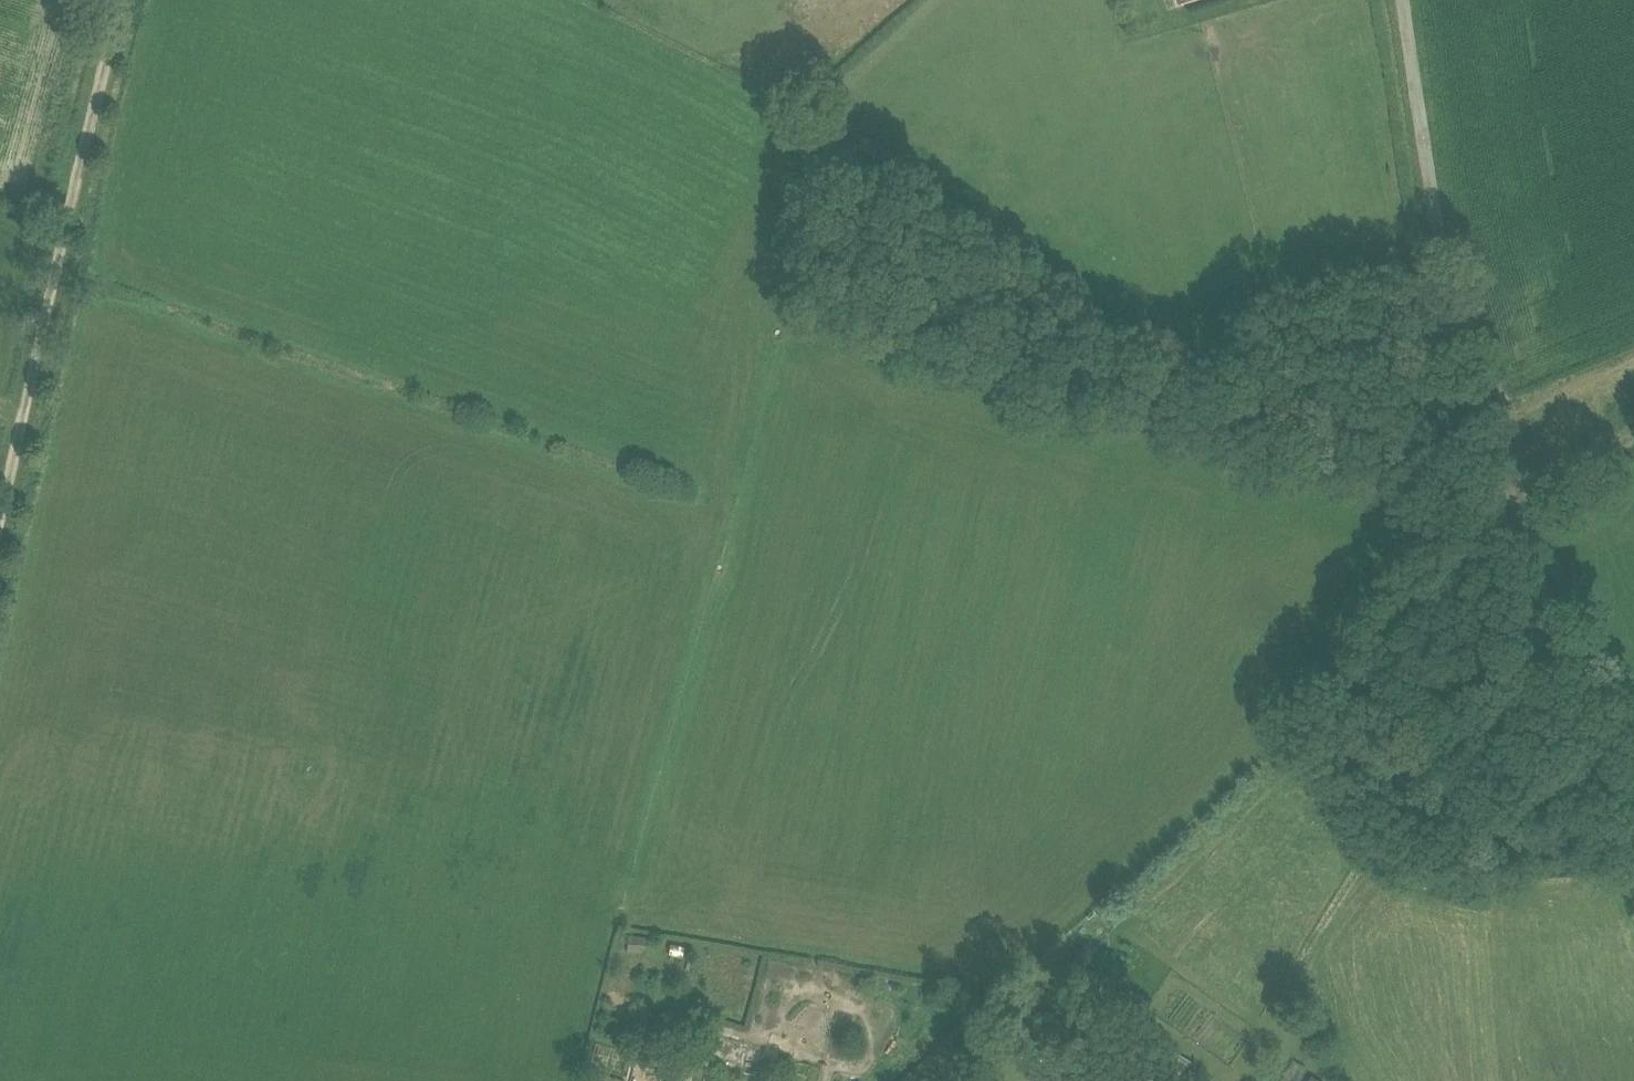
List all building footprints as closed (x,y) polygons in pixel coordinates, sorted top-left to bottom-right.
[(661,1063),(639,1058),(634,1080),(658,1080),(661,1063)] [(1312,1072),(1306,1080),(1324,1080),(1312,1072)]
